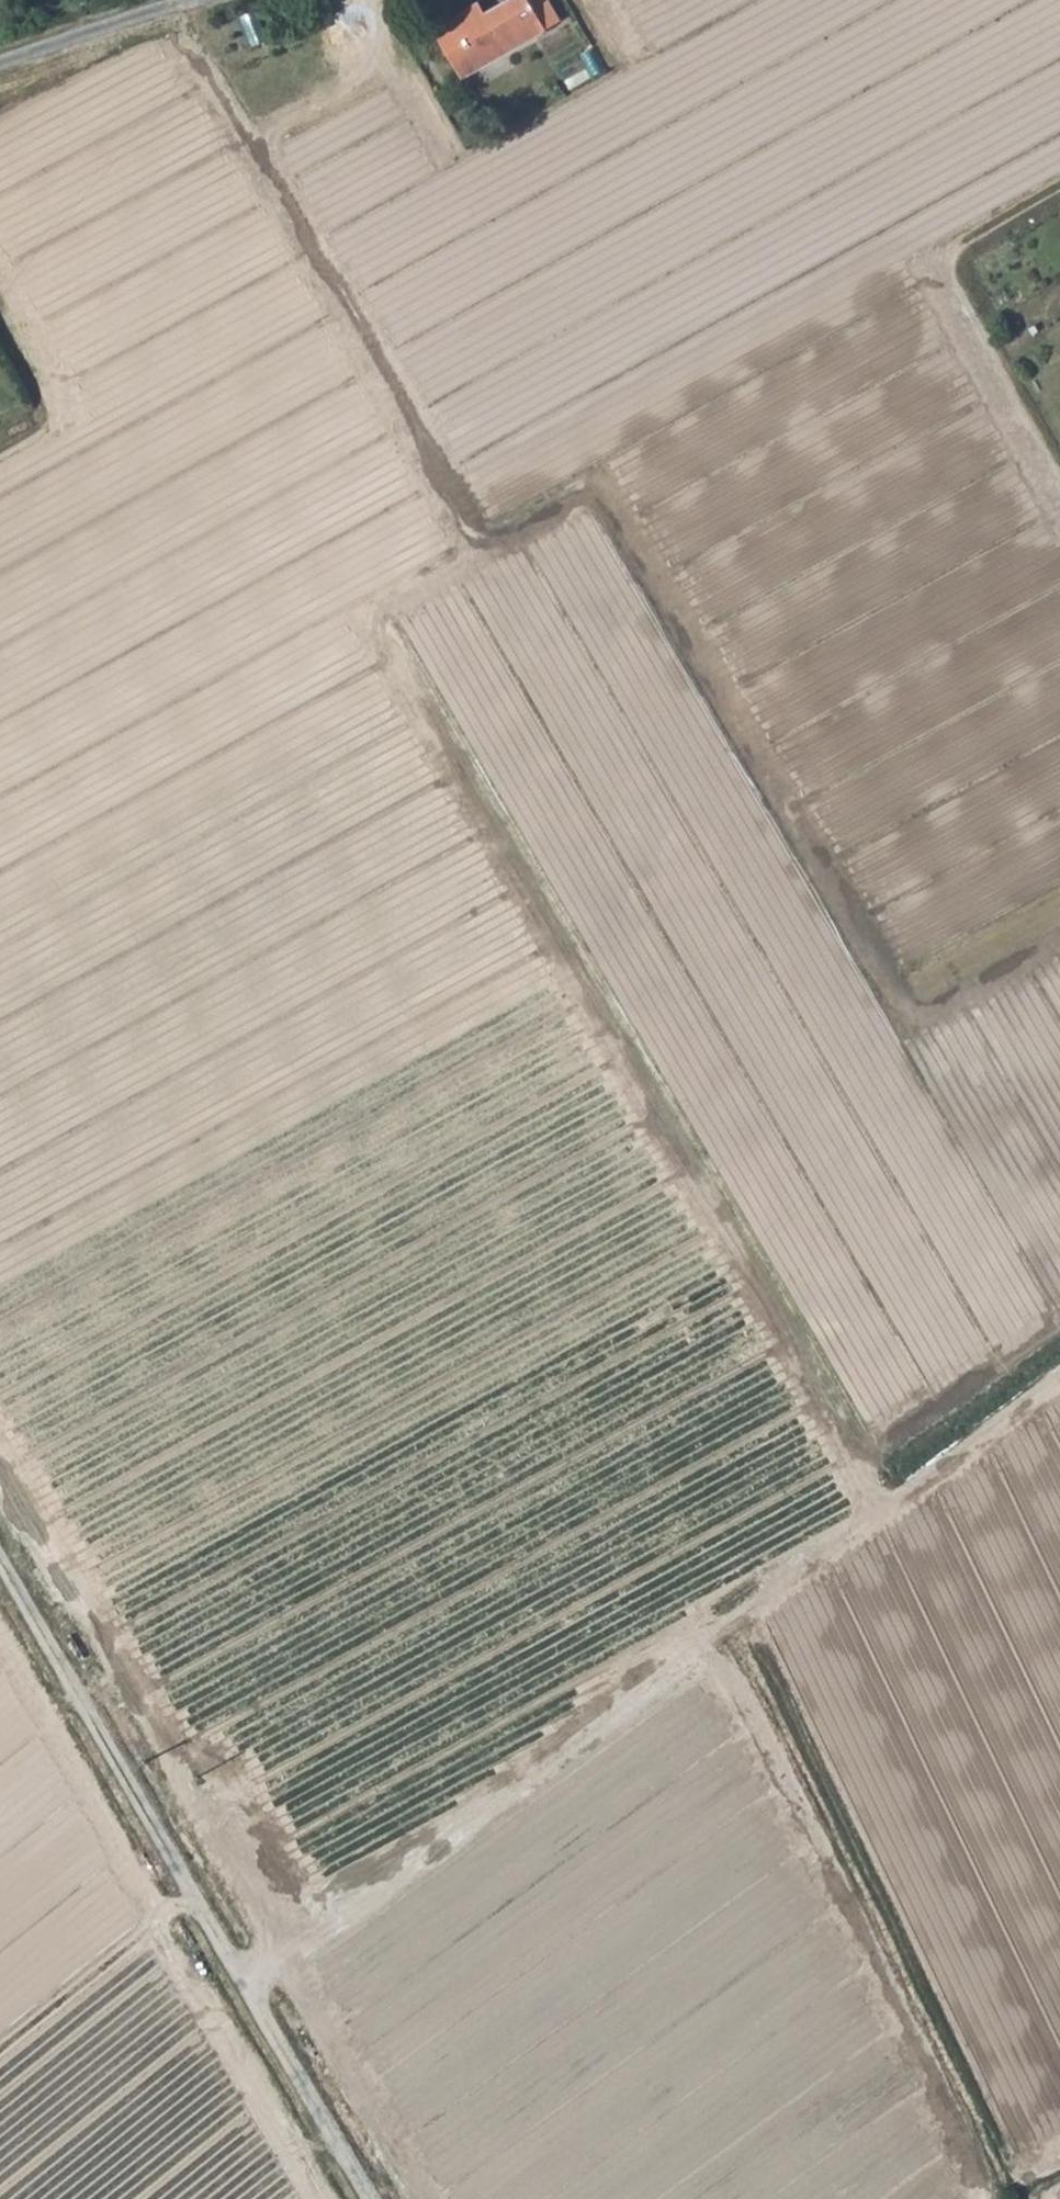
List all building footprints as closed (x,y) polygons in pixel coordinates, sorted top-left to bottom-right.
[(474,14),(467,2),(431,22),(460,73),(557,15),(548,0),(498,0),(484,8),(474,14)] [(467,2),(474,14),(484,8),(480,0),(471,0),(467,2)]
